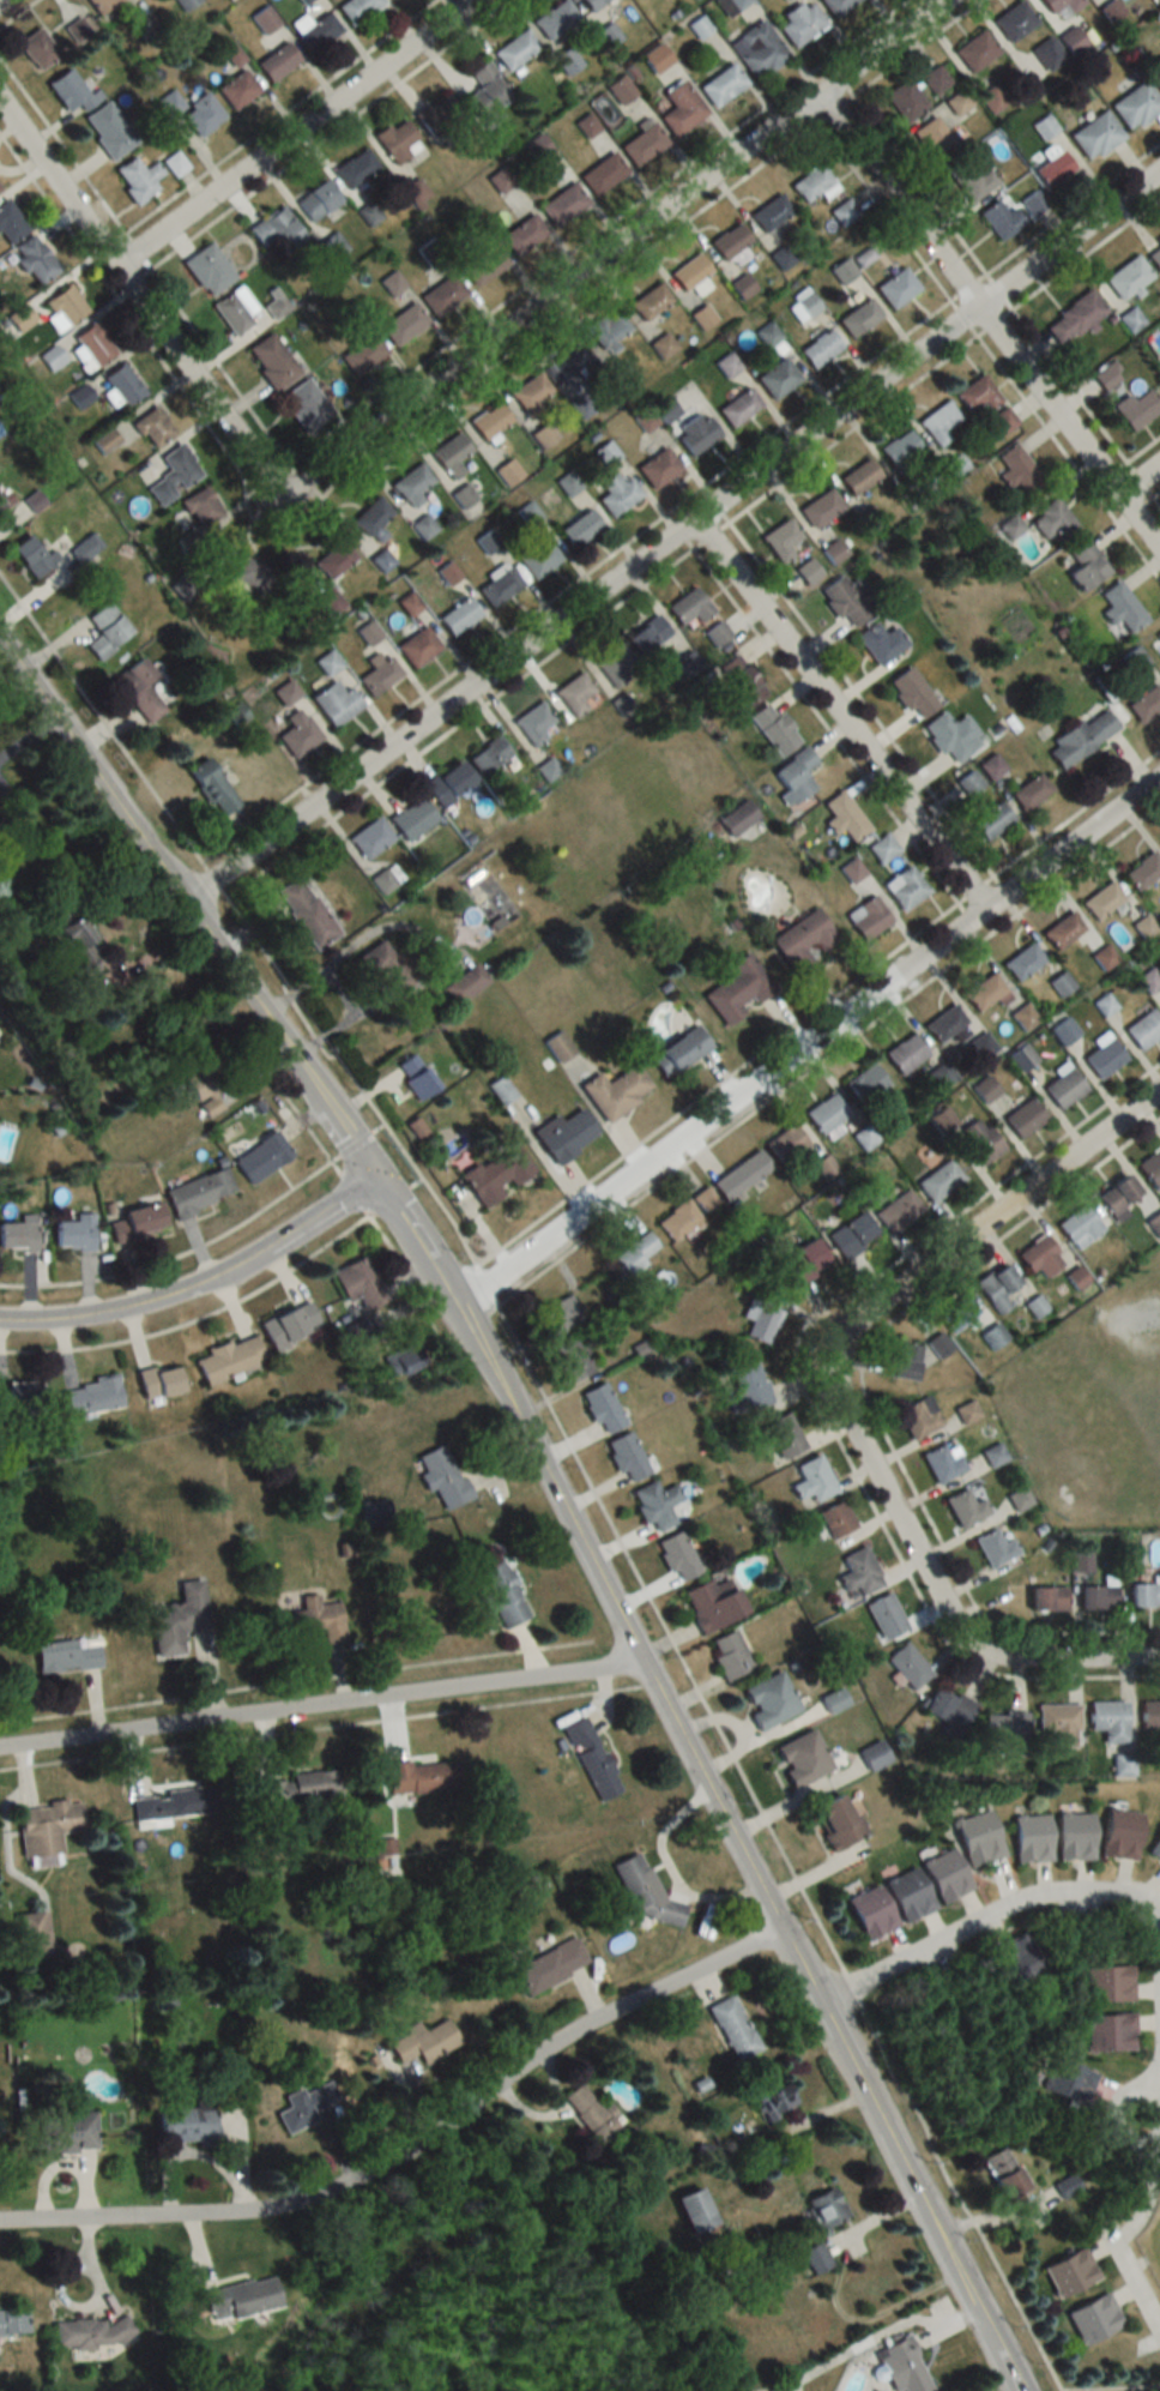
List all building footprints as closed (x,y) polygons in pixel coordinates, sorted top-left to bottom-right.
[(101,14),(115,0),(88,0),(101,14)] [(199,3),(198,0),(176,0),(180,11),(199,3)] [(337,7),(352,26),(382,2),(381,0),(345,0),(337,7)] [(578,18),(566,0),(561,0),(532,19),(545,39),(578,18)] [(604,0),(581,0),(589,11),(604,0)] [(751,0),(729,0),(736,11),(751,0)] [(834,18),(859,0),(820,0),(834,18)] [(1036,21),(1019,0),(1017,0),(992,20),(1010,42),(1036,21)] [(1062,4),(1069,13),(1083,3),(1081,0),(1040,0),(1049,13),(1062,4)] [(809,4),(804,8),(798,1),(781,16),(786,21),(777,28),(796,49),(826,23),(809,4)] [(250,17),(263,34),(279,23),(266,5),(250,17)] [(340,31),(326,12),(307,26),(300,17),(290,25),(310,53),(340,31)] [(754,80),(788,57),(762,20),(728,43),(754,80)] [(620,38),(609,22),(597,31),(608,46),(620,38)] [(16,42),(37,71),(59,55),(38,25),(16,42)] [(1087,43),(1072,25),(1057,37),(1071,55),(1087,43)] [(492,52),(507,71),(538,47),(523,28),(492,52)] [(970,72),(998,51),(981,28),(953,49),(970,72)] [(1066,58),(1049,34),(1030,48),(1047,72),(1066,58)] [(254,64),(269,83),(299,60),(285,41),(254,64)] [(671,60),(660,43),(641,56),(653,73),(671,60)] [(566,75),(581,64),(568,45),(553,56),(566,75)] [(469,71),(478,85),(463,96),(485,128),(502,117),(494,106),(509,95),(485,60),(469,71)] [(698,87),(713,108),(747,84),(731,63),(698,87)] [(933,94),(951,83),(938,64),(920,75),(933,94)] [(1147,73),(1159,92),(1159,64),(1147,73)] [(94,84),(86,90),(69,67),(45,84),(65,111),(76,103),(81,111),(103,95),(94,84)] [(232,110),(258,90),(242,69),(216,88),(232,110)] [(606,87),(620,103),(634,91),(620,75),(606,87)] [(926,106),(906,77),(883,94),(902,122),(926,106)] [(707,113),(681,79),(663,93),(673,107),(659,117),(674,137),(707,113)] [(1143,79),(1108,106),(1129,133),(1159,109),(1159,103),(1143,79)] [(977,96),(990,114),(1005,102),(992,84),(977,96)] [(972,104),(960,89),(944,100),(956,116),(972,104)] [(224,120),(208,92),(179,109),(195,136),(224,120)] [(431,139),(462,116),(444,92),(413,114),(431,139)] [(81,119),(112,160),(137,142),(106,100),(81,119)] [(1122,137),(1102,109),(1068,135),(1088,162),(1122,137)] [(1030,125),(1044,141),(1058,128),(1044,113),(1030,125)] [(911,133),(931,159),(953,141),(933,115),(911,133)] [(421,144),(399,117),(374,137),(395,164),(421,144)] [(633,167),(666,142),(651,122),(618,148),(633,167)] [(1033,168),(1046,187),(1073,169),(1055,141),(1034,155),(1040,164),(1033,168)] [(346,189),(378,167),(364,148),(332,170),(346,189)] [(188,167),(176,151),(162,161),(174,177),(188,167)] [(594,196),(626,172),(610,151),(578,176),(594,196)] [(154,161),(142,170),(132,156),(112,171),(136,204),(157,189),(151,181),(162,173),(154,161)] [(790,185),(804,203),(833,181),(818,162),(790,185)] [(978,175),(971,165),(952,179),(969,202),(997,182),(987,168),(978,175)] [(402,190),(414,204),(428,192),(416,178),(402,190)] [(340,201),(324,179),(294,200),(310,222),(340,201)] [(588,202),(572,181),(539,206),(556,227),(588,202)] [(791,213),(779,194),(749,214),(762,233),(791,213)] [(828,211),(840,227),(859,214),(848,198),(828,211)] [(5,199),(0,202),(0,238),(5,245),(27,229),(5,199)] [(1014,206),(1003,212),(998,201),(980,209),(994,239),(1023,226),(1014,206)] [(299,232),(281,206),(249,227),(266,254),(299,232)] [(512,257),(547,237),(534,214),(499,233),(512,257)] [(709,243),(722,261),(749,240),(736,223),(709,243)] [(58,270),(32,233),(10,248),(37,285),(58,270)] [(1154,240),(1158,246),(1146,254),(1159,273),(1159,236),(1154,240)] [(235,277),(208,242),(181,262),(207,297),(235,277)] [(474,286),(508,263),(493,242),(459,264),(474,286)] [(780,269),(795,260),(785,244),(770,253),(780,269)] [(683,292),(711,271),(696,252),(669,273),(683,292)] [(1119,303),(1141,290),(1139,286),(1152,278),(1138,255),(1103,276),(1119,303)] [(830,268),(839,283),(856,273),(846,257),(830,268)] [(874,286),(891,309),(919,288),(902,266),(874,286)] [(467,292),(450,271),(419,297),(435,317),(467,292)] [(671,300),(657,282),(628,303),(642,322),(671,300)] [(43,301),(64,328),(87,310),(67,283),(43,301)] [(819,307),(805,288),(793,297),(807,316),(819,307)] [(1106,310),(1089,288),(1043,324),(1060,346),(1106,310)] [(211,305),(234,336),(253,322),(230,292),(211,305)] [(849,337),(881,315),(867,297),(836,319),(849,337)] [(393,345),(427,323),(413,302),(379,324),(393,345)] [(715,319),(703,304),(689,315),(701,329),(715,319)] [(617,348),(612,341),(630,330),(616,309),(586,327),(604,356),(617,348)] [(114,351),(92,322),(72,337),(82,350),(75,355),(88,372),(114,351)] [(797,350),(811,369),(841,346),(827,328),(797,350)] [(299,372),(270,331),(245,349),(274,390),(299,372)] [(387,353),(371,331),(338,356),(355,377),(387,353)] [(649,345),(662,360),(676,347),(663,333),(649,345)] [(593,366),(581,343),(542,363),(553,385),(593,366)] [(727,378),(740,367),(728,352),(715,363),(727,378)] [(755,377),(771,400),(800,379),(783,356),(755,377)] [(1123,375),(1112,361),(1092,376),(1103,391),(1123,375)] [(104,393),(111,407),(140,395),(126,363),(103,372),(111,390),(104,393)] [(509,391),(530,423),(544,414),(535,402),(551,392),(537,372),(509,391)] [(980,403),(986,411),(1000,401),(981,374),(955,392),(968,411),(980,403)] [(331,413),(307,377),(279,395),(303,431),(331,413)] [(731,428),(761,405),(747,387),(717,409),(731,428)] [(1131,432),(1159,409),(1159,405),(1147,388),(1116,413),(1131,432)] [(960,417),(945,399),(917,422),(938,447),(948,439),(942,432),(960,417)] [(510,421),(497,401),(468,422),(482,441),(510,421)] [(132,422),(153,449),(174,432),(154,405),(132,422)] [(715,444),(712,418),(679,422),(682,448),(715,444)] [(542,450),(558,436),(544,421),(529,436),(542,450)] [(920,448),(907,428),(878,448),(891,468),(920,448)] [(471,449),(456,432),(430,453),(452,481),(463,472),(455,462),(471,449)] [(201,475),(179,443),(160,456),(170,471),(147,487),(159,505),(201,475)] [(635,468),(653,490),(680,469),(663,446),(635,468)] [(838,477),(852,497),(880,476),(866,457),(838,477)] [(507,487),(523,476),(510,458),(495,470),(507,487)] [(418,493),(433,482),(420,463),(390,483),(409,510),(423,500),(418,493)] [(641,498),(629,475),(620,479),(616,472),(599,481),(605,494),(598,498),(607,515),(641,498)] [(462,509),(476,499),(466,483),(451,494),(462,509)] [(11,502),(0,486),(0,509),(11,502)] [(195,529),(221,514),(205,486),(179,500),(195,529)] [(798,507),(811,528),(843,508),(830,487),(798,507)] [(376,545),(385,535),(377,527),(392,511),(375,495),(351,521),(376,545)] [(1076,525),(1055,497),(1028,517),(1049,545),(1076,525)] [(559,530),(573,548),(601,526),(587,508),(559,530)] [(761,534),(779,564),(794,555),(788,545),(801,537),(789,517),(761,534)] [(31,577),(51,563),(28,532),(9,546),(31,577)] [(70,549),(80,562),(102,545),(92,532),(70,549)] [(560,559),(544,536),(516,556),(532,579),(560,559)] [(830,564),(847,554),(837,538),(820,548),(830,564)] [(330,580),(356,555),(340,539),(314,564),(330,580)] [(1068,553),(1077,565),(1066,572),(1080,591),(1110,570),(1087,539),(1068,553)] [(822,573),(810,557),(794,569),(806,585),(822,573)] [(275,569),(237,558),(231,580),(268,592),(275,569)] [(493,607),(521,581),(503,562),(475,588),(493,607)] [(846,583),(839,575),(817,592),(836,617),(842,613),(852,626),(869,613),(857,597),(866,591),(855,576),(846,583)] [(1104,609),(1120,636),(1146,621),(1121,579),(1100,591),(1109,606),(1104,609)] [(666,606),(681,625),(692,617),(697,622),(712,611),(693,586),(666,606)] [(327,616),(344,608),(334,587),(317,595),(327,616)] [(480,616),(467,596),(437,617),(450,636),(480,616)] [(132,631),(106,600),(86,617),(98,632),(84,644),(98,661),(132,631)] [(625,638),(639,655),(669,632),(655,614),(625,638)] [(715,646),(730,636),(720,622),(705,632),(715,646)] [(907,646),(894,625),(881,633),(875,622),(855,634),(875,665),(907,646)] [(440,648),(423,626),(395,647),(412,669),(440,648)] [(627,679),(622,670),(634,662),(622,642),(595,659),(613,689),(627,679)] [(702,665),(689,650),(675,662),(688,677),(702,665)] [(341,666),(330,651),(316,661),(326,676),(341,666)] [(740,713),(766,694),(736,654),(717,668),(737,695),(730,701),(740,713)] [(1135,669),(1146,661),(1141,654),(1130,661),(1135,669)] [(145,723),(164,710),(145,682),(154,675),(141,656),(112,676),(145,723)] [(401,674),(388,656),(357,678),(371,697),(401,674)] [(921,718),(938,704),(908,666),(885,684),(906,710),(911,706),(921,718)] [(583,700),(595,694),(583,672),(553,688),(570,719),(588,710),(583,700)] [(342,691),(336,680),(311,695),(329,727),(362,709),(349,687),(342,691)] [(1139,723),(1159,708),(1159,690),(1154,683),(1125,705),(1139,723)] [(622,718),(636,709),(625,692),(611,700),(622,718)] [(747,718),(779,758),(800,740),(769,700),(747,718)] [(541,729),(554,721),(541,701),(514,718),(532,747),(547,738),(541,729)] [(1044,747),(1060,770),(1118,728),(1102,706),(1044,747)] [(288,728),(277,736),(293,758),(321,738),(298,707),(281,719),(288,728)] [(954,763),(983,741),(963,714),(951,723),(942,711),(919,728),(940,755),(945,751),(954,763)] [(466,757),(478,775),(510,754),(498,736),(466,757)] [(803,773),(816,763),(803,746),(770,773),(795,805),(815,788),(803,773)] [(990,779),(1004,768),(993,755),(979,766),(990,779)] [(238,804),(207,757),(187,770),(218,818),(238,804)] [(422,781),(439,809),(453,801),(450,794),(472,781),(459,760),(422,781)] [(1022,811),(1051,791),(1038,772),(1009,792),(1022,811)] [(851,844),(870,829),(839,790),(822,804),(831,817),(823,823),(833,836),(841,830),(851,844)] [(389,815),(403,841),(437,822),(423,797),(389,815)] [(716,820),(728,839),(759,818),(747,800),(716,820)] [(970,823),(984,841),(1012,819),(998,801),(970,823)] [(348,837),(364,860),(394,840),(378,817),(348,837)] [(881,865),(900,850),(885,832),(867,847),(881,865)] [(1159,876),(1159,865),(1153,853),(1122,870),(1134,891),(1159,876)] [(865,872),(853,858),(840,868),(852,883),(865,872)] [(881,885),(902,912),(928,892),(908,865),(881,885)] [(398,880),(384,868),(372,882),(386,894),(398,880)] [(314,952),(339,936),(301,875),(276,891),(314,952)] [(1094,921),(1124,899),(1110,880),(1080,902),(1094,921)] [(866,941),(891,918),(869,895),(845,918),(866,941)] [(795,977),(841,947),(816,908),(770,939),(795,977)] [(1084,931),(1072,911),(1042,930),(1054,949),(1084,931)] [(54,929),(73,954),(94,938),(75,914),(54,929)] [(364,951),(383,988),(403,977),(385,940),(364,951)] [(1002,964),(1017,982),(1044,959),(1030,941),(1002,964)] [(1091,955),(1102,972),(1117,961),(1106,945),(1091,955)] [(746,1013),(744,1009),(773,990),(747,952),(728,965),(734,973),(703,994),(725,1027),(746,1013)] [(489,982),(476,964),(443,988),(455,1006),(489,982)] [(1159,987),(1159,980),(1152,969),(1137,978),(1148,995),(1159,987)] [(1074,986),(1062,970),(1047,982),(1060,997),(1074,986)] [(1003,1007),(1011,987),(978,974),(967,1003),(985,1010),(988,1001),(1003,1007)] [(1104,1017),(1117,1007),(1106,993),(1093,1003),(1104,1017)] [(1038,1020),(1025,1002),(1009,1014),(1022,1031),(1038,1020)] [(924,1023),(937,1042),(966,1022),(953,1003),(924,1023)] [(1151,1008),(1123,1028),(1140,1051),(1159,1037),(1159,1021),(1151,1008)] [(1064,1046),(1080,1033),(1067,1016),(1050,1029),(1064,1046)] [(663,1078),(711,1048),(696,1025),(649,1055),(663,1078)] [(900,1075),(927,1054),(911,1032),(883,1053),(900,1075)] [(996,1049),(985,1032),(967,1043),(978,1060),(996,1049)] [(1095,1078),(1125,1062),(1112,1038),(1083,1053),(1095,1078)] [(1008,1055),(1021,1073),(1037,1060),(1024,1043),(1008,1055)] [(418,1101),(436,1088),(413,1055),(394,1068),(418,1101)] [(181,1073),(203,1119),(223,1109),(212,1085),(229,1078),(218,1056),(181,1073)] [(957,1078),(942,1061),(927,1073),(941,1090),(957,1078)] [(844,1082),(860,1105),(888,1085),(872,1062),(844,1082)] [(605,1083),(599,1074),(580,1085),(603,1122),(652,1092),(635,1064),(605,1083)] [(1059,1110),(1084,1091),(1067,1069),(1043,1087),(1059,1110)] [(972,1086),(984,1102),(999,1092),(987,1075),(972,1086)] [(848,1114),(831,1092),(803,1113),(819,1135),(848,1114)] [(1046,1119),(1030,1097),(1003,1118),(1019,1139),(1046,1119)] [(556,1116),(532,1132),(554,1166),(599,1136),(580,1108),(560,1121),(556,1116)] [(1004,1149),(980,1116),(957,1133),(981,1166),(1004,1149)] [(781,1166),(808,1145),(791,1123),(764,1144),(781,1166)] [(249,1185),(292,1155),(275,1130),(232,1160),(249,1185)] [(533,1172),(512,1141),(460,1177),(483,1210),(504,1195),(498,1187),(507,1181),(511,1188),(533,1172)] [(1135,1165),(1155,1190),(1159,1187),(1159,1144),(1135,1165)] [(770,1168),(756,1149),(710,1181),(724,1201),(770,1168)] [(933,1205),(964,1179),(947,1159),(915,1185),(933,1205)] [(173,1215),(234,1196),(226,1168),(164,1188),(173,1215)] [(1116,1224),(1128,1215),(1120,1205),(1137,1192),(1125,1175),(1096,1197),(1116,1224)] [(693,1193),(699,1212),(716,1206),(710,1187),(693,1193)] [(889,1235),(922,1211),(907,1189),(873,1214),(889,1235)] [(656,1221),(671,1242),(702,1220),(687,1199),(656,1221)] [(167,1227),(159,1201),(106,1217),(114,1243),(167,1227)] [(1056,1226),(1077,1251),(1104,1229),(1083,1204),(1056,1226)] [(1159,1238),(1159,1211),(1145,1222),(1158,1239),(1159,1238)] [(843,1261),(879,1238),(862,1212),(826,1234),(843,1261)] [(92,1251),(92,1215),(77,1215),(77,1221),(52,1221),(52,1251),(92,1251)] [(35,1224),(0,1224),(0,1252),(35,1252),(35,1224)] [(659,1245),(642,1229),(608,1265),(624,1281),(659,1245)] [(1040,1282),(1064,1262),(1041,1235),(1018,1254),(1040,1282)] [(779,1260),(795,1286),(830,1263),(814,1238),(779,1260)] [(330,1273),(345,1303),(357,1297),(364,1311),(386,1300),(364,1256),(330,1273)] [(1010,1307),(1001,1295),(1018,1283),(1003,1263),(975,1284),(999,1315),(1010,1307)] [(782,1311),(770,1306),(777,1291),(757,1283),(742,1317),(751,1321),(745,1335),(767,1345),(782,1311)] [(1024,1304),(1035,1319),(1049,1309),(1038,1294),(1024,1304)] [(553,1338),(582,1320),(567,1295),(538,1312),(553,1338)] [(979,1313),(965,1295),(937,1315),(950,1333),(979,1313)] [(258,1325),(271,1350),(320,1326),(307,1300),(258,1325)] [(992,1350),(1008,1338),(997,1321),(980,1333),(992,1350)] [(939,1358),(953,1348),(940,1332),(927,1342),(939,1358)] [(203,1384),(264,1364),(254,1335),(193,1355),(203,1384)] [(592,1372),(575,1338),(554,1348),(570,1382),(592,1372)] [(891,1379),(915,1381),(919,1345),(895,1342),(891,1379)] [(770,1403),(759,1362),(730,1369),(737,1393),(752,1389),(757,1406),(770,1403)] [(175,1365),(137,1372),(142,1400),(180,1392),(175,1365)] [(122,1407),(117,1377),(62,1385),(66,1415),(122,1407)] [(594,1426),(598,1424),(604,1436),(626,1425),(604,1382),(578,1394),(594,1426)] [(23,1415),(44,1415),(44,1383),(0,1383),(0,1408),(23,1408),(23,1415)] [(942,1425),(926,1396),(896,1412),(912,1441),(942,1425)] [(956,1406),(961,1424),(980,1418),(975,1401),(956,1406)] [(763,1425),(781,1461),(806,1448),(788,1413),(763,1425)] [(649,1476),(632,1432),(605,1442),(617,1474),(625,1471),(630,1483),(649,1476)] [(967,1470),(954,1440),(921,1455),(934,1484),(967,1470)] [(990,1468),(1008,1458),(999,1442),(981,1452),(990,1468)] [(470,1499),(446,1444),(417,1456),(441,1512),(470,1499)] [(795,1465),(803,1482),(791,1487),(798,1502),(809,1497),(812,1504),(837,1493),(820,1455),(795,1465)] [(630,1493),(645,1526),(651,1523),(656,1534),(676,1525),(668,1508),(683,1501),(676,1484),(659,1492),(654,1482),(630,1493)] [(1007,1495),(1015,1511),(1032,1503),(1025,1487),(1007,1495)] [(989,1514),(980,1496),(973,1500),(967,1489),(943,1501),(958,1530),(989,1514)] [(829,1540),(855,1528),(843,1501),(817,1513),(829,1540)] [(1011,1537),(1002,1542),(995,1528),(973,1539),(989,1570),(1019,1554),(1011,1537)] [(671,1574),(675,1572),(681,1583),(702,1571),(679,1531),(655,1545),(671,1574)] [(840,1557),(847,1573),(839,1576),(846,1593),(857,1588),(861,1596),(883,1587),(866,1546),(840,1557)] [(530,1618),(499,1549),(474,1560),(489,1592),(479,1597),(486,1613),(495,1609),(504,1629),(530,1618)] [(726,1574),(683,1591),(700,1633),(743,1616),(726,1574)] [(151,1615),(155,1657),(183,1654),(181,1631),(207,1629),(203,1581),(179,1583),(180,1604),(166,1605),(167,1614),(151,1615)] [(1079,1611),(1116,1611),(1116,1581),(1103,1581),(1103,1587),(1079,1587),(1079,1611)] [(1159,1607),(1159,1583),(1128,1583),(1128,1607),(1159,1607)] [(1029,1588),(1029,1612),(1065,1612),(1065,1588),(1029,1588)] [(883,1640),(907,1628),(888,1592),(864,1605),(883,1640)] [(340,1603),(318,1604),(318,1595),(300,1596),(302,1612),(268,1614),(269,1635),(322,1632),(323,1643),(343,1642),(340,1603)] [(727,1680),(753,1666),(733,1629),(707,1644),(727,1680)] [(98,1645),(74,1648),(74,1640),(35,1645),(38,1674),(101,1668),(98,1645)] [(884,1659),(912,1690),(931,1672),(904,1642),(884,1659)] [(800,1711),(781,1670),(742,1688),(753,1711),(749,1713),(758,1731),(800,1711)] [(959,1735),(974,1705),(935,1685),(920,1715),(959,1735)] [(847,1703),(839,1687),(819,1698),(827,1713),(847,1703)] [(1159,1730),(1159,1701),(1140,1701),(1140,1730),(1159,1730)] [(1126,1702),(1088,1702),(1089,1731),(1103,1731),(1103,1743),(1127,1743),(1126,1702)] [(1037,1733),(1051,1733),(1051,1748),(1077,1748),(1077,1704),(1037,1704),(1037,1733)] [(1028,1713),(980,1711),(979,1753),(1026,1755),(1028,1713)] [(595,1802),(619,1792),(590,1716),(565,1725),(595,1802)] [(773,1747),(792,1788),(832,1769),(812,1728),(773,1747)] [(858,1749),(867,1770),(888,1762),(879,1740),(858,1749)] [(388,1796),(458,1790),(455,1760),(385,1766),(388,1796)] [(291,1774),(291,1780),(247,1784),(250,1823),(287,1821),(286,1801),(340,1797),(338,1770),(291,1774)] [(220,1814),(217,1787),(133,1795),(135,1821),(220,1814)] [(811,1808),(830,1851),(865,1835),(857,1817),(850,1821),(838,1795),(811,1808)] [(17,1807),(21,1858),(61,1855),(60,1833),(82,1832),(80,1803),(17,1807)] [(1134,1860),(1139,1811),(1105,1807),(1099,1856),(1134,1860)] [(1002,1855),(988,1810),(952,1821),(965,1866),(1002,1855)] [(1091,1858),(1091,1812),(1056,1812),(1056,1858),(1091,1858)] [(1049,1861),(1047,1814),(1012,1815),(1014,1862),(1049,1861)] [(1145,1851),(1159,1861),(1159,1829),(1145,1851)] [(376,1869),(385,1868),(385,1857),(394,1856),(394,1840),(375,1841),(376,1869)] [(970,1888),(950,1848),(919,1863),(940,1903),(970,1888)] [(614,1863),(643,1932),(682,1916),(675,1900),(661,1906),(638,1853),(614,1863)] [(914,1867),(882,1881),(901,1922),(932,1908),(914,1867)] [(895,1927),(877,1885),(846,1898),(863,1940),(895,1927)] [(16,1916),(20,1959),(50,1956),(46,1912),(16,1916)] [(1044,1974),(1025,1930),(993,1944),(1012,1988),(1044,1974)] [(524,1994),(588,1965),(576,1937),(512,1966),(524,1994)] [(1084,1965),(1084,2001),(1132,2001),(1132,1965),(1084,1965)] [(758,2050),(733,1994),(707,2005),(732,2062),(758,2050)] [(1132,2014),(1086,2014),(1086,2049),(1132,2049),(1132,2014)] [(459,2045),(445,2019),(422,2031),(417,2022),(385,2039),(397,2063),(415,2054),(420,2064),(459,2045)] [(1041,2090),(1085,2104),(1095,2070),(1051,2057),(1041,2090)] [(314,2121),(311,2111),(337,2101),(328,2079),(283,2097),(287,2107),(274,2112),(283,2133),(314,2121)] [(560,2098),(596,2144),(616,2128),(579,2082),(560,2098)] [(794,2103),(783,2083),(753,2099),(764,2119),(794,2103)] [(211,2106),(156,2112),(159,2144),(196,2140),(197,2149),(215,2147),(211,2106)] [(94,2112),(39,2113),(40,2153),(95,2152),(94,2112)] [(981,2156),(999,2198),(1023,2187),(1004,2145),(981,2156)] [(1078,2188),(1070,2174),(1054,2183),(1062,2198),(1078,2188)] [(687,2233),(712,2221),(696,2186),(671,2197),(687,2233)] [(803,2198),(816,2229),(846,2216),(833,2186),(803,2198)] [(1098,2278),(1083,2246),(1041,2267),(1056,2299),(1098,2278)] [(274,2306),(268,2275),(195,2290),(201,2322),(274,2306)] [(1064,2312),(1081,2346),(1122,2325),(1105,2291),(1064,2312)] [(0,2310),(0,2336),(25,2336),(25,2310),(0,2310)] [(53,2321),(54,2346),(129,2343),(128,2318),(53,2321)] [(892,2390),(932,2390),(908,2335),(874,2349),(892,2390)]
